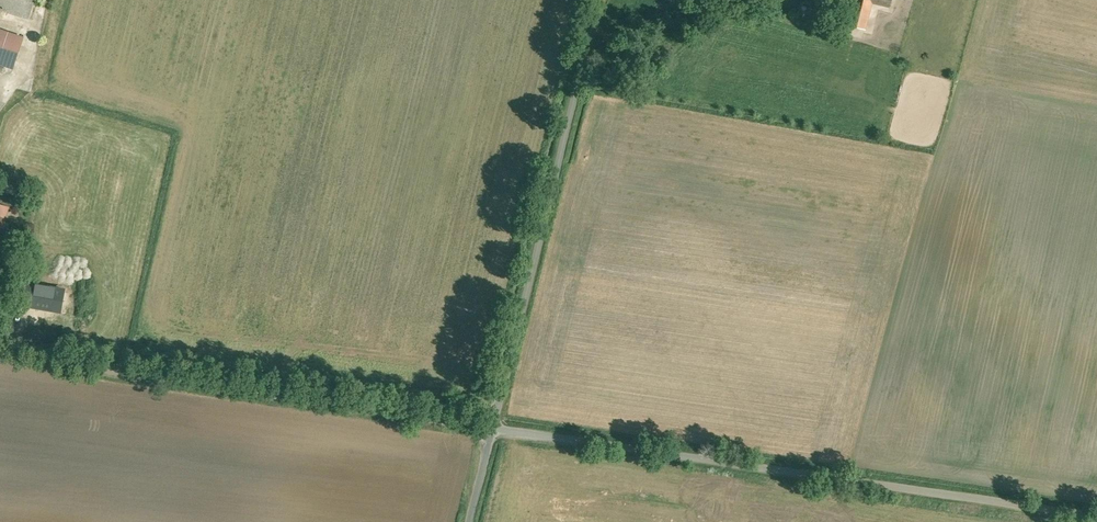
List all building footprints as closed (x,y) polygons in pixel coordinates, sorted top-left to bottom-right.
[(29,18),(34,0),(0,0),(0,8),(29,18)] [(849,22),(867,27),(874,1),(892,5),(893,0),(855,0),(849,22)] [(0,28),(0,63),(13,67),(23,36),(0,28)] [(1,236),(2,232),(10,235),(13,224),(6,222),(12,206),(0,202),(0,236),(1,236)] [(26,293),(24,305),(34,307),(35,306),(61,310),(64,291),(44,288),(44,286),(28,283),(26,293)] [(26,293),(19,291),(16,306),(23,308),(24,305),(26,293)]
